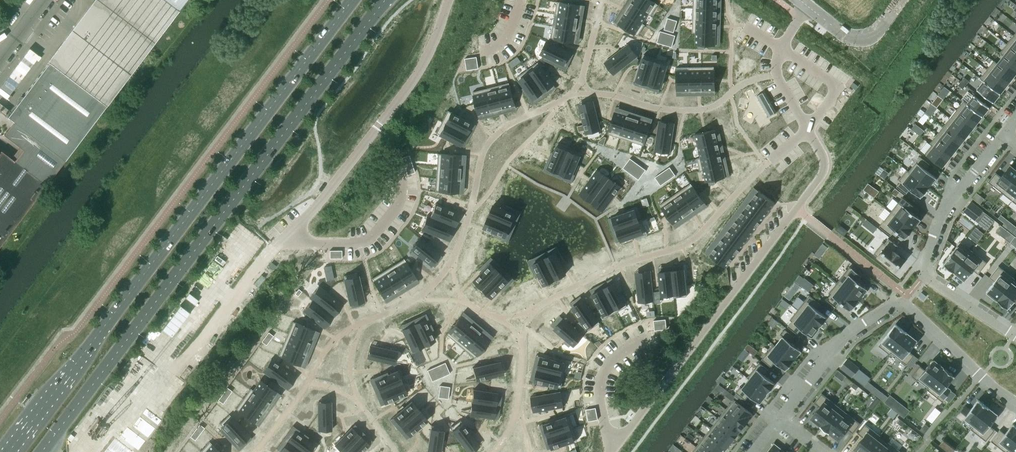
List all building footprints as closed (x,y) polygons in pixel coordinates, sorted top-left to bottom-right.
[(154,42),(179,10),(187,0),(103,0),(102,2),(92,14),(87,10),(87,11),(76,24),(78,25),(71,34),(69,37),(68,35),(58,49),(57,48),(57,49),(47,61),(48,62),(49,63),(106,106),(154,42)] [(631,2),(651,15),(657,5),(650,0),(633,0),(631,2)] [(693,8),(716,9),(716,0),(693,0),(693,8)] [(557,1),(555,14),(578,18),(580,5),(557,1)] [(631,2),(625,12),(644,25),(645,25),(642,23),(648,14),(651,16),(651,15),(631,2)] [(693,8),(692,20),(716,21),(716,9),(693,8)] [(625,12),(618,23),(638,36),(644,25),(625,12)] [(555,14),(553,26),(576,30),(578,18),(555,14)] [(692,20),(692,32),(715,33),(716,21),(692,20)] [(553,26),(551,38),(574,42),(576,30),(553,26)] [(692,32),(692,33),(696,33),(695,45),(698,45),(698,49),(704,49),(704,45),(715,45),(715,33),(692,32)] [(1007,44),(1015,51),(1015,38),(1013,35),(1007,44)] [(543,54),(541,59),(548,62),(550,57),(563,64),(569,52),(547,42),(541,53),(543,54)] [(628,44),(608,60),(617,72),(629,62),(637,64),(638,60),(636,57),(638,56),(628,44)] [(1000,53),(1003,56),(1004,55),(1015,65),(1015,51),(1007,44),(1000,53)] [(644,54),(636,80),(648,84),(656,58),(644,54)] [(997,64),(1013,76),(1015,73),(1015,65),(1004,55),(1003,56),(997,63),(997,64)] [(656,58),(648,84),(660,87),(668,62),(656,58)] [(993,60),(987,69),(1006,85),(1013,76),(997,64),(997,63),(993,60)] [(538,62),(527,70),(543,92),(553,84),(538,62)] [(46,185),(106,106),(49,63),(7,117),(13,122),(4,135),(23,149),(14,161),(46,185)] [(689,67),(677,67),(677,91),(690,90),(689,67)] [(701,67),(689,67),(690,90),(702,90),(701,67)] [(714,67),(701,67),(702,90),(714,90),(714,67)] [(987,69),(979,78),(983,81),(984,81),(1000,93),(1006,85),(987,69)] [(527,70),(517,77),(533,99),(543,92),(527,70)] [(983,81),(977,90),(993,102),(1000,93),(984,81),(983,81)] [(509,83),(497,86),(502,108),(515,105),(509,83)] [(497,86),(485,89),(491,111),(502,108),(497,86)] [(485,89),(473,92),(479,114),(491,111),(485,89)] [(764,91),(756,95),(768,117),(776,112),(764,91)] [(967,104),(982,116),(989,107),(974,95),(967,104)] [(963,101),(956,110),(975,124),(982,116),(967,104),(963,101)] [(583,125),(577,126),(579,132),(585,130),(585,134),(600,130),(594,105),(579,109),(583,125)] [(447,110),(441,122),(465,134),(471,123),(447,110)] [(956,110),(950,118),(968,133),(975,124),(956,110)] [(615,112),(608,134),(620,138),(627,115),(615,112)] [(627,115),(620,138),(631,141),(638,119),(627,115)] [(950,118),(943,126),(962,141),(968,133),(950,118)] [(638,119),(631,141),(643,145),(650,123),(638,119)] [(441,122),(435,133),(459,145),(465,134),(441,122)] [(658,126),(654,151),(670,153),(673,128),(658,126)] [(943,126),(936,135),(955,150),(962,141),(943,126)] [(714,130),(695,134),(697,146),(717,142),(714,130)] [(936,135),(929,144),(931,145),(948,158),(955,150),(936,135)] [(700,157),(697,158),(697,159),(719,154),(717,142),(697,146),(700,157)] [(558,143),(548,168),(559,173),(570,148),(558,143)] [(931,145),(924,154),(941,167),(948,158),(931,145)] [(570,148),(559,173),(571,177),(581,153),(570,148)] [(46,185),(14,161),(1,150),(0,152),(0,246),(46,185)] [(437,154),(436,166),(460,168),(461,155),(437,154)] [(719,154),(697,159),(699,171),(722,165),(719,154)] [(909,171),(908,172),(928,187),(936,178),(925,169),(929,164),(920,157),(909,171)] [(722,165),(699,171),(703,170),(706,182),(725,177),(722,165)] [(988,182),(1003,193),(1015,177),(1015,167),(1014,168),(1010,165),(1001,177),(995,172),(988,182)] [(436,166),(436,178),(459,180),(460,168),(436,166)] [(597,169),(582,190),(594,199),(609,178),(597,169)] [(900,181),(896,187),(906,194),(910,189),(920,197),(928,187),(908,172),(909,171),(907,170),(899,180),(900,181)] [(1003,193),(1012,201),(1015,195),(1015,177),(1003,193)] [(436,178),(435,191),(458,192),(459,180),(436,178)] [(609,178),(594,199),(606,208),(621,187),(609,178)] [(690,183),(680,190),(693,210),(704,203),(690,183)] [(680,190),(670,197),(683,217),(693,210),(680,190)] [(758,190),(751,200),(767,212),(775,203),(758,190)] [(670,197),(660,204),(673,224),(683,217),(670,197)] [(903,197),(891,211),(913,229),(921,219),(910,211),(914,206),(903,197)] [(751,200),(744,209),(761,221),(767,212),(751,200)] [(982,211),(971,202),(964,211),(975,220),(982,211)] [(426,215),(426,216),(450,225),(456,212),(435,203),(430,217),(426,215)] [(493,205),(488,216),(510,225),(515,214),(511,212),(513,209),(506,206),(504,209),(493,205)] [(744,209),(737,218),(754,230),(761,221),(744,209)] [(634,210),(612,217),(616,229),(642,220),(638,221),(634,210)] [(891,211),(879,226),(890,235),(894,230),(905,239),(913,229),(891,211)] [(426,216),(421,230),(445,239),(450,225),(426,216)] [(488,216),(484,228),(505,237),(510,225),(488,216)] [(737,218),(730,227),(747,239),(754,230),(737,218)] [(642,220),(616,229),(621,241),(646,232),(642,220)] [(872,223),(869,227),(874,232),(877,228),(872,223)] [(730,227),(724,236),(740,248),(747,239),(730,227)] [(724,236),(717,245),(733,257),(740,248),(724,236)] [(413,250),(410,254),(415,258),(418,254),(430,264),(439,254),(419,239),(411,249),(413,250)] [(882,242),(873,253),(895,271),(897,269),(898,269),(904,263),(903,262),(904,260),(894,251),(898,246),(888,239),(884,244),(882,242)] [(948,258),(943,264),(954,272),(971,250),(960,242),(953,251),(952,250),(946,257),(948,258)] [(717,245),(709,255),(726,267),(733,257),(717,245)] [(971,250),(954,272),(965,281),(973,270),(978,274),(987,263),(971,250)] [(555,253),(544,258),(555,279),(566,273),(560,263),(564,261),(560,254),(557,256),(555,253)] [(535,268),(531,269),(534,276),(538,274),(543,285),(555,279),(544,258),(533,264),(535,268)] [(403,259),(392,265),(405,285),(415,279),(403,259)] [(482,272),(474,280),(483,289),(499,272),(490,263),(488,266),(485,263),(479,269),(482,272)] [(392,265),(382,272),(395,292),(405,285),(392,265)] [(994,281),(986,292),(997,300),(1013,280),(1013,281),(1014,279),(998,266),(989,277),(994,281)] [(849,267),(837,282),(859,300),(867,289),(857,281),(861,276),(849,267)] [(683,269),(671,271),(674,298),(686,296),(683,269)] [(671,271),(659,272),(661,296),(673,294),(673,298),(674,298),(671,271)] [(382,272),(372,278),(384,298),(395,292),(382,272)] [(499,272),(483,289),(492,298),(500,289),(503,292),(508,286),(506,284),(508,281),(499,272)] [(356,273),(344,276),(350,303),(363,300),(359,285),(364,284),(362,277),(358,278),(356,273)] [(651,275),(635,277),(638,303),(654,301),(651,275)] [(997,300),(1008,309),(1015,298),(1015,283),(1013,281),(1013,280),(997,300)] [(830,295),(826,300),(836,307),(840,302),(850,311),(859,300),(837,282),(828,293),(830,295)] [(614,283),(603,288),(616,312),(627,306),(614,283)] [(319,286),(309,298),(330,314),(339,302),(319,286)] [(603,288),(592,294),(605,318),(616,312),(603,288)] [(926,296),(921,292),(918,296),(923,301),(926,296)] [(809,295),(797,310),(819,327),(827,317),(816,309),(820,304),(809,295)] [(312,300),(303,312),(320,326),(330,314),(309,298),(312,300)] [(583,300),(572,307),(581,320),(577,323),(581,329),(585,326),(589,331),(599,323),(583,300)] [(791,321),(787,326),(797,334),(801,329),(812,337),(819,327),(797,310),(790,320),(791,321)] [(461,316),(446,334),(455,342),(470,324),(461,316)] [(424,319),(413,324),(423,345),(434,340),(424,319)] [(563,319),(555,329),(567,339),(564,343),(569,347),(572,343),(574,345),(582,335),(563,319)] [(293,322),(288,334),(310,343),(314,331),(293,322)] [(413,324),(402,330),(412,351),(423,345),(413,324)] [(470,324),(455,342),(464,350),(479,332),(470,324)] [(896,324),(878,346),(889,354),(891,353),(891,352),(906,332),(896,324)] [(775,345),(775,346),(793,360),(801,350),(790,342),(794,337),(785,329),(781,335),(783,336),(775,345)] [(479,332),(464,350),(474,358),(489,340),(479,332)] [(906,332),(891,352),(891,353),(906,365),(914,355),(909,351),(917,341),(906,332)] [(288,334),(283,345),(305,354),(310,343),(288,334)] [(774,344),(761,359),(771,367),(775,362),(786,370),(793,360),(775,346),(775,345),(774,344)] [(283,345),(279,357),(300,365),(305,354),(283,345)] [(374,346),(371,359),(394,364),(397,351),(374,346)] [(541,357),(538,369),(564,375),(567,363),(541,357)] [(271,359),(262,372),(283,387),(292,374),(271,359)] [(920,365),(911,376),(917,380),(918,379),(928,387),(928,388),(944,367),(933,359),(925,370),(920,365)] [(848,360),(841,368),(852,376),(858,368),(848,360)] [(495,362),(472,368),(475,380),(498,375),(495,362)] [(759,362),(747,378),(749,379),(767,393),(775,383),(764,375),(768,370),(759,362)] [(928,387),(926,389),(942,402),(951,391),(946,387),(955,376),(944,367),(928,388),(928,387)] [(400,369),(375,380),(380,392),(404,381),(400,369)] [(538,369),(535,381),(561,387),(564,375),(538,369)] [(845,377),(837,371),(834,374),(842,381),(845,377)] [(740,387),(735,392),(745,400),(749,395),(759,403),(767,393),(749,379),(742,388),(740,387)] [(250,389),(269,403),(276,393),(260,381),(253,391),(250,389)] [(404,381),(380,392),(385,403),(406,394),(401,383),(405,382),(404,381)] [(250,389),(243,399),(262,413),(269,403),(250,389)] [(473,389),(471,402),(495,405),(496,393),(473,389)] [(561,391),(535,396),(538,411),(563,407),(561,391)] [(819,407),(810,419),(814,422),(813,423),(817,427),(819,425),(820,426),(836,405),(821,393),(814,403),(819,407)] [(909,410),(890,395),(884,402),(903,417),(909,410)] [(243,399),(236,409),(255,423),(262,413),(243,399)] [(733,399),(726,409),(745,424),(752,414),(733,399)] [(965,406),(957,416),(963,420),(964,418),(973,425),(974,426),(988,407),(978,400),(970,410),(965,406)] [(411,401),(393,417),(401,426),(419,411),(411,401)] [(471,402),(470,414),(493,418),(495,405),(471,402)] [(836,405),(820,426),(828,433),(845,412),(836,405)] [(331,407),(318,407),(318,430),(331,430),(331,407)] [(973,425),(970,429),(986,441),(995,430),(989,426),(998,415),(988,407),(974,426),(973,425)] [(726,409),(718,418),(737,433),(745,424),(726,409)] [(419,411),(401,426),(409,436),(427,420),(419,411)] [(829,434),(828,435),(833,439),(834,437),(838,440),(847,429),(852,433),(860,424),(845,412),(828,433),(829,434)] [(229,415),(219,424),(223,428),(220,431),(225,436),(228,433),(239,444),(248,435),(229,415)] [(570,416),(544,424),(548,436),(574,428),(570,416)] [(718,418),(711,428),(730,443),(737,433),(718,418)] [(460,420),(449,428),(466,449),(476,441),(460,420)] [(991,441),(1005,451),(1007,451),(1008,451),(1007,451),(1015,440),(1015,425),(1013,423),(1005,434),(1000,430),(991,441)] [(854,449),(858,451),(866,451),(878,437),(879,437),(880,436),(865,424),(857,433),(863,437),(854,449)] [(929,427),(925,424),(920,430),(924,434),(929,427)] [(427,451),(429,451),(440,451),(444,427),(431,425),(427,451)] [(335,444),(343,451),(345,451),(360,436),(351,427),(335,444)] [(574,428),(548,436),(552,448),(578,440),(574,428)] [(703,437),(722,451),(730,443),(711,428),(703,437)] [(287,441),(302,451),(313,451),(317,447),(295,431),(287,441)] [(345,451),(361,451),(368,444),(360,436),(345,451)] [(696,447),(703,451),(722,451),(703,437),(696,447)] [(866,451),(881,451),(887,444),(879,437),(878,437),(866,451)] [(133,451),(115,438),(104,451),(132,451),(133,451)] [(1007,451),(1008,451),(1009,451),(1015,451),(1015,440),(1007,451)] [(280,451),(281,451),(302,451),(287,441),(280,451)] [(200,451),(201,451),(220,451),(218,450),(221,447),(216,443),(214,446),(209,442),(200,451)] [(888,442),(887,444),(881,451),(900,451),(888,442)] [(767,451),(785,451),(774,444),(767,451)]
